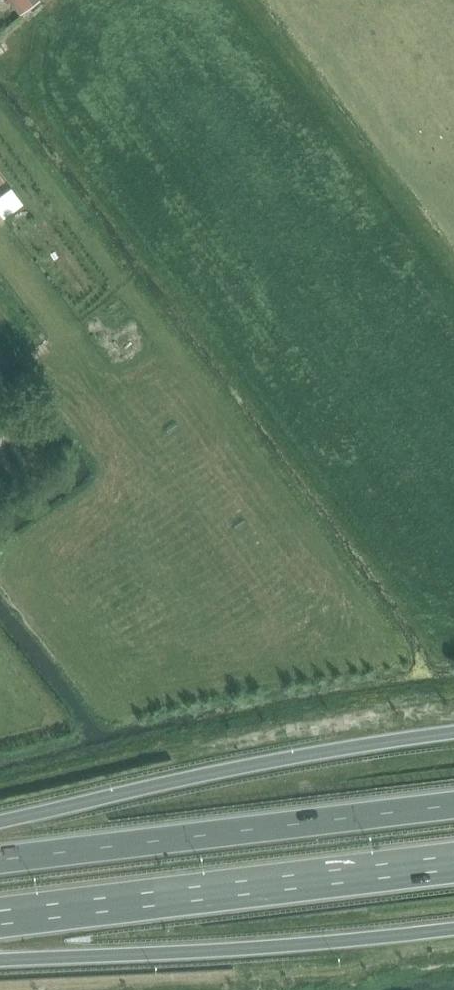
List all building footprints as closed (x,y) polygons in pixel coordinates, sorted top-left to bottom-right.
[(40,0),(9,0),(20,15),(40,0)]
